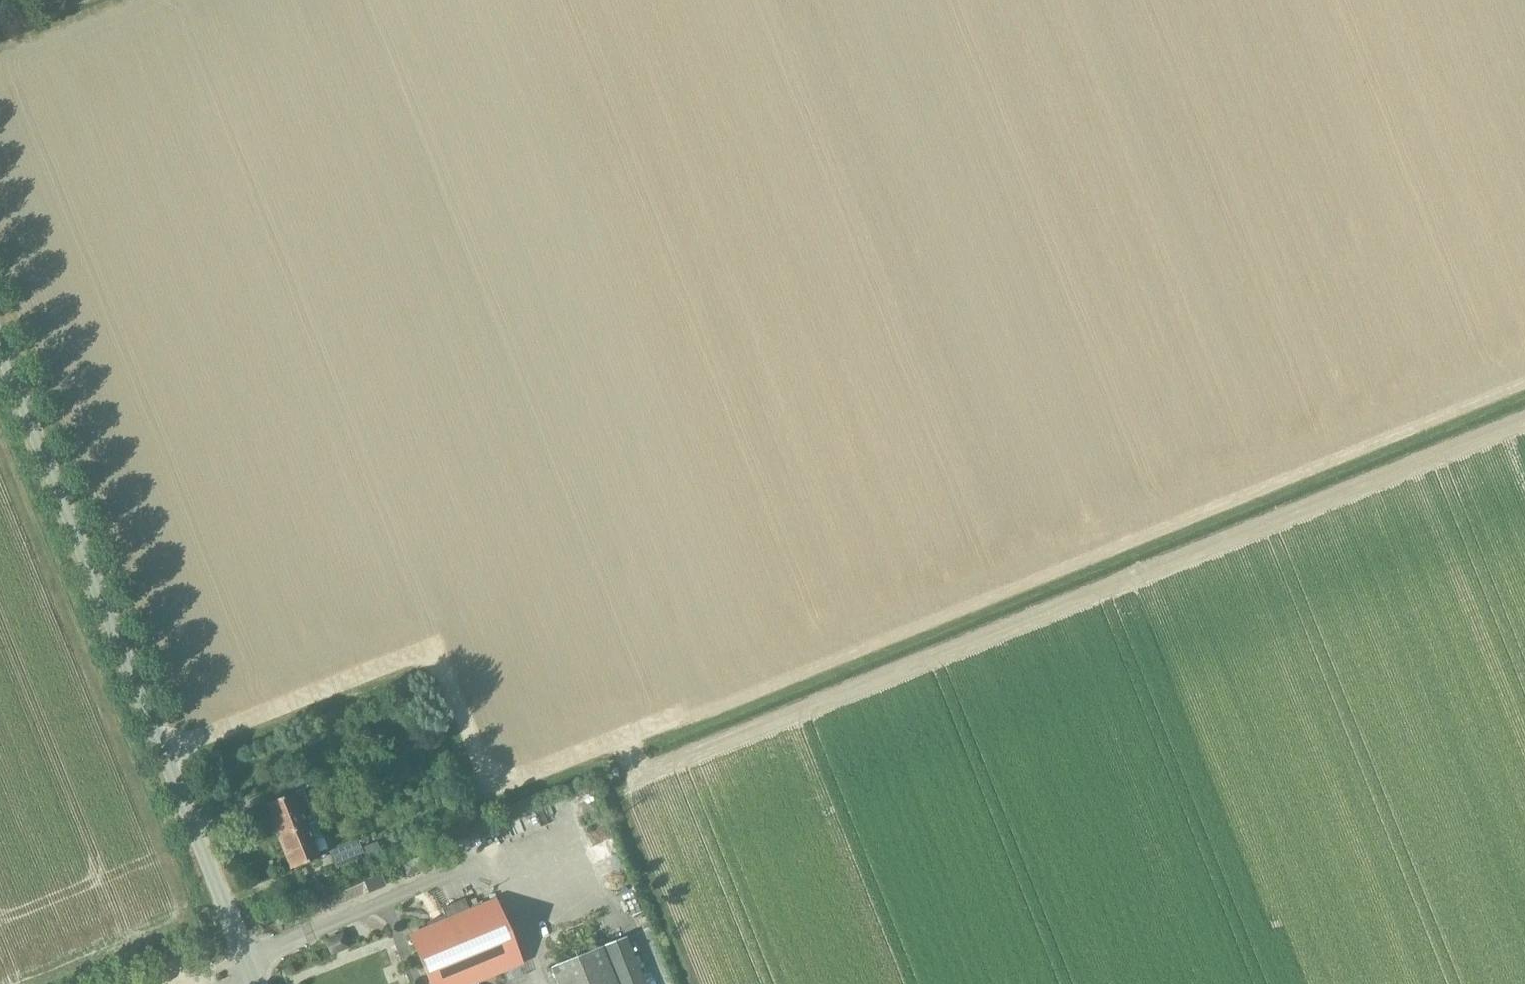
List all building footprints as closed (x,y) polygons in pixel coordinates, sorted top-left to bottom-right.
[(301,790),(304,788),(305,788),(300,776),(269,789),(274,800),(266,803),(279,836),(304,826),(314,822),(301,790)] [(320,838),(318,834),(314,822),(304,826),(279,836),(292,868),(317,858),(311,841),(320,838)] [(363,856),(375,852),(371,844),(360,848),(357,840),(328,850),(333,864),(362,853),(363,856)] [(468,911),(463,898),(440,907),(443,914),(425,922),(427,927),(409,935),(429,983),(473,983),(521,965),(494,900),(468,911)] [(624,937),(602,946),(602,945),(552,965),(560,983),(643,983),(624,937)] [(127,972),(98,983),(132,983),(127,972)]
